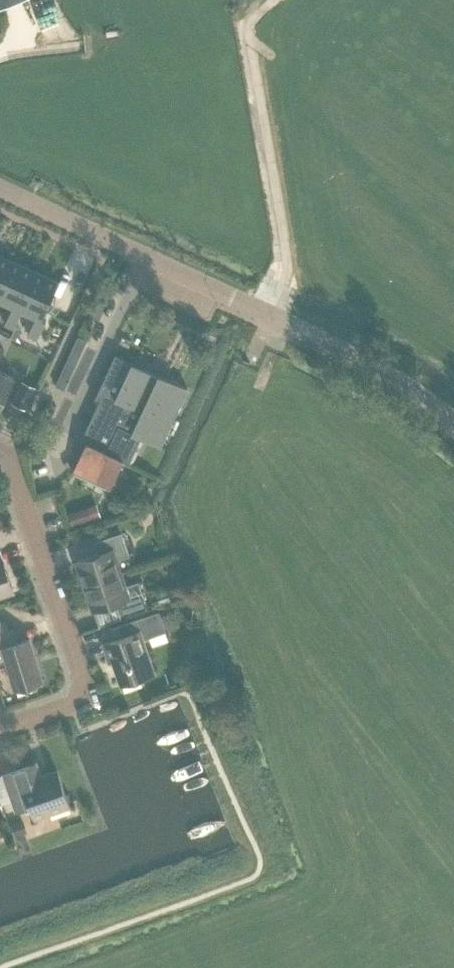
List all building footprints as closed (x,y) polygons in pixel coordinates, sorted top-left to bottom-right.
[(11,259),(0,254),(0,284),(11,259)] [(0,284),(0,298),(13,305),(5,323),(14,327),(22,309),(18,307),(35,270),(11,259),(0,284)] [(35,270),(18,307),(22,309),(36,315),(28,333),(37,338),(46,318),(42,316),(58,281),(35,270)] [(55,385),(63,389),(85,340),(78,336),(55,385)] [(187,387),(158,373),(157,375),(132,364),(133,362),(115,353),(95,398),(102,402),(96,414),(93,413),(88,424),(94,427),(88,441),(86,441),(73,469),(110,487),(123,459),(128,462),(140,436),(160,445),(187,387)] [(14,376),(0,369),(0,407),(14,376)] [(11,402),(24,408),(35,386),(21,380),(11,402)] [(41,414),(50,418),(56,405),(47,401),(41,414)] [(75,519),(95,512),(91,499),(70,506),(75,519)] [(76,560),(84,584),(121,572),(116,559),(129,554),(121,531),(95,540),(99,552),(76,560)] [(13,587),(0,550),(0,592),(13,587)] [(125,585),(121,572),(84,584),(93,608),(116,601),(120,612),(146,603),(138,580),(125,585)] [(122,682),(153,671),(142,638),(166,630),(159,610),(119,623),(123,635),(104,641),(110,659),(114,658),(122,682)] [(15,688),(42,680),(29,638),(17,642),(13,628),(0,632),(0,660),(5,658),(15,688)] [(57,769),(33,778),(28,764),(4,772),(17,809),(30,804),(34,817),(69,805),(57,769)] [(10,822),(14,835),(28,830),(24,818),(10,822)]
